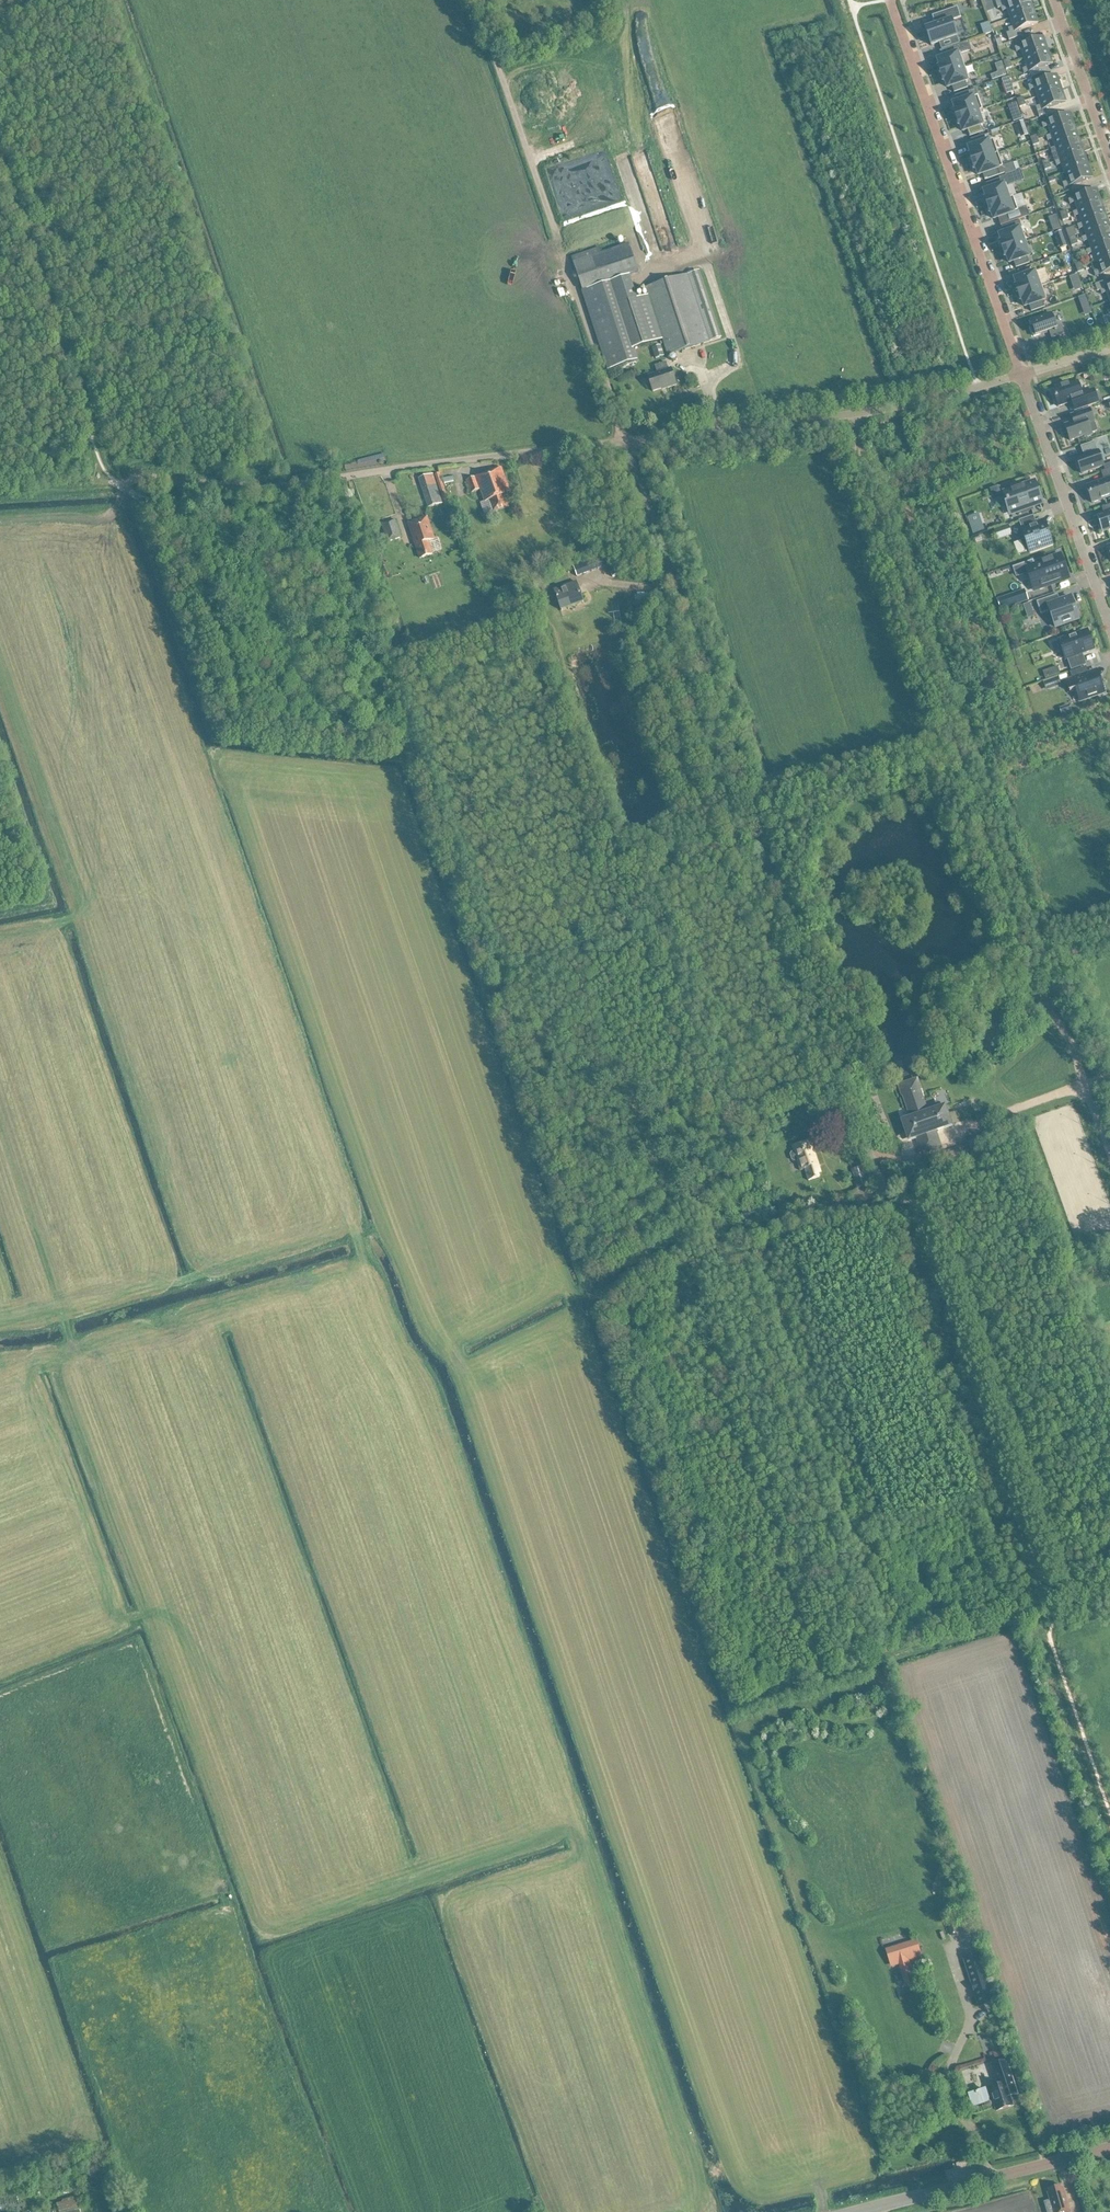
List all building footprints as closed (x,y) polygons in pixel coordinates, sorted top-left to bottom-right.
[(996,3),(998,10),(1001,9),(1002,12),(1008,10),(1011,19),(1033,11),(1029,0),(1024,0),(1010,5),(1008,0),(1004,0),(996,3)] [(952,22),(961,19),(958,8),(932,17),(936,27),(926,30),(932,47),(957,38),(952,22)] [(1038,24),(1033,11),(1011,19),(1014,28),(1008,30),(1010,34),(1007,35),(1009,41),(1021,37),(1019,31),(1038,24)] [(984,35),(993,32),(991,27),(982,30),(984,35)] [(1047,52),(1043,39),(1021,46),(1021,47),(1015,49),(1016,53),(1022,51),(1025,59),(1047,52)] [(942,60),(939,61),(941,68),(939,69),(942,76),(965,68),(960,54),(972,50),(969,42),(940,52),(942,60)] [(1052,65),(1047,52),(1025,59),(1028,68),(1023,70),(1024,74),(1030,72),(1052,65)] [(965,68),(942,76),(944,82),(946,82),(948,89),(953,87),(955,93),(968,89),(965,83),(970,81),(965,68)] [(1061,90),(1056,77),(1034,84),(1034,85),(1028,87),(1030,91),(1036,89),(1039,97),(1061,90)] [(958,104),(954,105),(956,112),(955,113),(957,120),(980,112),(983,111),(976,90),(956,97),(958,104)] [(1065,103),(1061,90),(1039,97),(1042,106),(1036,108),(1037,112),(1043,110),(1043,111),(1044,110),(1065,103)] [(1014,121),(1022,118),(1017,102),(1008,105),(1014,121)] [(1043,110),(1037,112),(1040,118),(1046,116),(1044,110),(1043,111),(1043,110)] [(980,112),(957,120),(959,126),(961,126),(964,133),(968,131),(970,137),(983,133),(981,127),(985,125),(980,112)] [(1074,128),(1069,115),(1048,123),(1042,125),(1043,129),(1049,127),(1052,135),(1074,128)] [(1023,121),(1016,123),(1021,137),(1028,135),(1023,121)] [(1074,128),(1052,135),(1046,138),(1048,142),(1054,140),(1057,148),(1079,140),(1074,128)] [(974,148),(969,149),(972,156),(970,157),(973,163),(998,154),(993,141),(986,143),(984,137),(971,141),(974,148)] [(1079,140),(1057,148),(1051,150),(1052,154),(1058,152),(1061,161),(1083,153),(1079,140)] [(1083,153),(1061,161),(1055,163),(1057,167),(1063,165),(1066,174),(1087,166),(1083,153)] [(998,154),(973,163),(975,170),(976,169),(979,176),(983,175),(986,181),(998,177),(996,170),(1003,168),(998,154)] [(1092,179),(1087,166),(1066,174),(1069,182),(1063,184),(1064,188),(1070,186),(1070,187),(1092,179)] [(989,191),(985,193),(987,200),(986,200),(988,207),(1011,199),(1006,185),(1002,187),(1000,181),(987,185),(989,191)] [(1101,204),(1096,191),(1075,199),(1069,201),(1070,205),(1076,203),(1079,212),(1101,204)] [(1018,211),(1014,198),(1011,199),(988,207),(990,214),(992,213),(994,220),(998,219),(1001,227),(1030,217),(1026,208),(1018,211)] [(1101,204),(1079,212),(1073,214),(1075,218),(1081,216),(1084,224),(1105,217),(1101,204)] [(1057,215),(1049,218),(1051,226),(1060,223),(1057,215)] [(1105,217),(1084,224),(1078,226),(1079,230),(1085,228),(1088,237),(1109,229),(1105,217)] [(1001,244),(1003,251),(1024,244),(1026,243),(1022,229),(1019,223),(1002,229),(1004,235),(1000,237),(1003,244),(1001,244)] [(1088,237),(1082,239),(1084,243),(1089,241),(1092,249),(1109,243),(1109,230),(1109,229),(1088,237)] [(1054,234),(1058,243),(1065,240),(1062,231),(1054,234)] [(1092,249),(1087,252),(1088,256),(1094,254),(1097,262),(1109,258),(1109,243),(1092,249)] [(629,244),(601,254),(599,248),(572,258),(574,263),(583,291),(638,272),(629,244)] [(1029,257),(1024,244),(1003,251),(1006,257),(1007,257),(1010,264),(1014,262),(1017,269),(1029,264),(1027,258),(1029,257)] [(1097,262),(1100,271),(1094,273),(1096,277),(1101,275),(1109,272),(1109,258),(1097,262)] [(629,278),(583,292),(608,372),(637,363),(633,349),(663,339),(668,355),(721,338),(700,270),(646,288),(649,295),(636,299),(629,278)] [(1020,279),(1016,280),(1018,287),(1017,288),(1019,295),(1042,286),(1037,273),(1033,274),(1020,279)] [(1078,275),(1070,278),(1072,283),(1080,280),(1078,275)] [(1095,286),(1098,292),(1101,291),(1102,295),(1108,293),(1109,300),(1109,287),(1109,288),(1107,281),(1095,286)] [(1047,300),(1042,286),(1019,295),(1021,301),(1023,301),(1025,308),(1030,306),(1032,312),(1044,308),(1042,302),(1047,300)] [(1086,295),(1078,298),(1081,306),(1089,303),(1086,295)] [(1033,328),(1031,328),(1034,337),(1049,332),(1052,339),(1064,335),(1062,327),(1057,329),(1052,315),(1031,322),(1033,328)] [(665,357),(661,346),(652,349),(656,360),(665,357)] [(666,363),(661,365),(655,367),(657,374),(648,377),(653,392),(667,387),(667,388),(676,385),(671,370),(668,371),(666,363)] [(1083,398),(1078,382),(1069,385),(1061,387),(1062,388),(1053,391),(1059,408),(1071,403),(1075,412),(1099,404),(1095,394),(1083,398)] [(1095,423),(1090,410),(1071,416),(1074,423),(1065,426),(1071,442),(1085,437),(1085,438),(1092,436),(1092,435),(1098,432),(1095,424),(1095,423)] [(1095,443),(1081,448),(1084,457),(1077,459),(1082,475),(1104,467),(1098,452),(1095,443)] [(481,504),(485,517),(510,508),(506,497),(512,495),(502,468),(468,481),(472,493),(481,490),(485,503),(481,504)] [(1087,487),(1092,504),(1109,498),(1109,470),(1101,473),(1104,481),(1087,487)] [(429,508),(443,504),(433,474),(419,479),(429,508)] [(1035,482),(1004,493),(1011,514),(1017,513),(1018,516),(1034,511),(1042,508),(1038,496),(1040,495),(1035,482)] [(1097,517),(1103,533),(1109,530),(1109,513),(1097,517)] [(428,543),(434,541),(428,519),(409,525),(420,560),(432,555),(428,543)] [(388,543),(401,538),(396,520),(382,525),(388,543)] [(983,523),(972,527),(975,535),(986,531),(983,523)] [(1029,551),(1030,553),(1053,545),(1047,528),(1043,529),(1041,524),(1042,524),(1042,523),(1022,530),(1026,541),(1022,542),(1026,552),(1029,551)] [(1009,525),(995,530),(999,541),(1013,536),(1009,525)] [(572,566),(576,576),(582,574),(596,569),(607,564),(603,555),(592,559),(578,564),(572,566)] [(1057,574),(1056,570),(1065,567),(1061,555),(1034,565),(1033,561),(1013,568),(1013,569),(1015,568),(1018,577),(1028,574),(1032,586),(1040,583),(1042,588),(1063,581),(1061,573),(1057,574)] [(624,573),(621,566),(618,567),(616,562),(607,565),(611,578),(624,573)] [(989,582),(995,579),(993,573),(987,575),(989,582)] [(494,590),(496,596),(513,590),(511,584),(494,590)] [(561,609),(582,602),(577,584),(555,591),(561,609)] [(1026,593),(998,603),(1001,611),(1029,602),(1026,593)] [(637,594),(637,606),(642,606),(642,605),(645,605),(645,604),(648,604),(648,595),(637,594)] [(1079,620),(1071,598),(1060,602),(1058,595),(1037,603),(1041,615),(1050,612),(1056,628),(1079,620)] [(1026,613),(1032,611),(1030,604),(1024,606),(1026,613)] [(1081,654),(1092,650),(1091,646),(1093,645),(1089,636),(1087,636),(1086,632),(1079,634),(1059,641),(1066,660),(1068,659),(1072,671),(1086,665),(1083,658),(1082,658),(1081,654)] [(1058,669),(1043,674),(1046,680),(1060,675),(1058,669)] [(1105,694),(1101,682),(1098,683),(1094,672),(1066,682),(1070,693),(1076,691),(1080,702),(1105,694)] [(1045,683),(1048,692),(1062,687),(1059,678),(1045,683)] [(1059,710),(1062,717),(1071,713),(1068,706),(1059,710)] [(1056,784),(1070,779),(1065,764),(1051,769),(1056,784)] [(1041,789),(1056,784),(1051,769),(1036,775),(1041,789)] [(1060,797),(1075,792),(1070,779),(1056,784),(1060,797)] [(1046,802),(1060,797),(1056,784),(1041,789),(1046,802)] [(1065,811),(1080,806),(1075,792),(1060,797),(1065,811)] [(1051,816),(1065,811),(1060,797),(1046,802),(1051,816)] [(1070,825),(1084,820),(1080,806),(1065,811),(1070,825)] [(1056,830),(1070,825),(1065,811),(1051,816),(1056,830)] [(946,1106),(936,1109),(923,1114),(919,1103),(923,1102),(916,1081),(900,1087),(907,1108),(908,1107),(911,1117),(903,1120),(910,1142),(916,1140),(922,1156),(943,1149),(937,1132),(953,1127),(946,1106)] [(973,1154),(984,1150),(991,1147),(986,1135),(968,1142),(969,1145),(948,1152),(930,1159),(931,1161),(932,1161),(934,1169),(951,1163),(973,1154)] [(793,1147),(794,1152),(792,1153),(790,1156),(792,1161),(795,1163),(798,1162),(801,1171),(806,1169),(810,1180),(820,1177),(819,1174),(822,1172),(810,1141),(793,1147)] [(869,1185),(863,1166),(851,1170),(857,1189),(869,1185)] [(774,1205),(742,1212),(744,1219),(776,1212),(774,1205)] [(995,2002),(985,1972),(980,1954),(964,1959),(969,1977),(979,2007),(995,2002)] [(901,1963),(907,1985),(918,1981),(912,1960),(901,1963)] [(998,2086),(989,2089),(997,2111),(1013,2106),(1009,2093),(1017,2091),(1011,2073),(1007,2060),(992,2065),(996,2078),(998,2086)] [(1066,2196),(1064,2188),(1062,2188),(1061,2186),(1049,2189),(1049,2192),(1048,2193),(1050,2201),(1045,2202),(1048,2211),(1071,2211),(1066,2196)] [(76,2196),(62,2200),(63,2203),(57,2205),(58,2211),(54,2211),(80,2211),(76,2196)]
